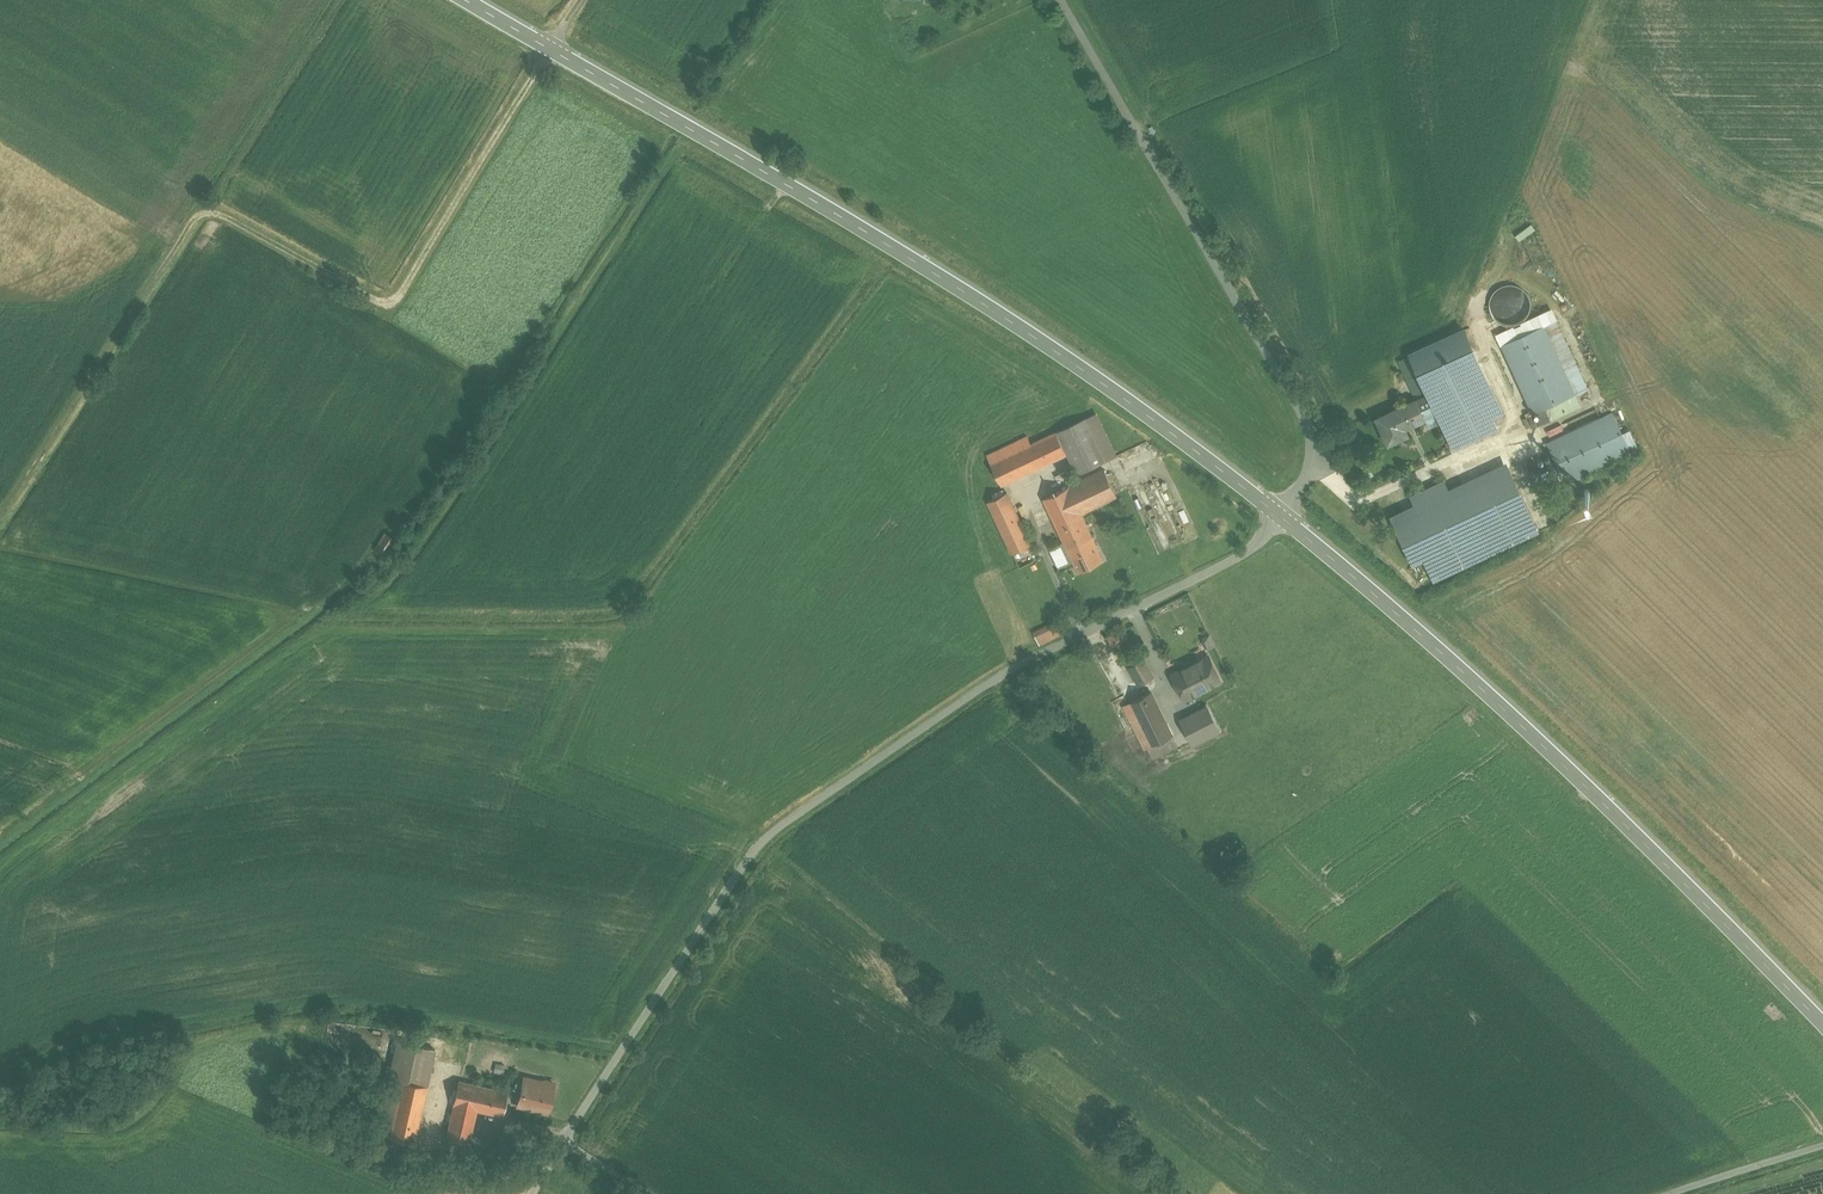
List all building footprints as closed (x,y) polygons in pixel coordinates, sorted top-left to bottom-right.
[(1506,230),(1502,250),(1509,251),(1513,231),(1506,230)] [(1530,312),(1532,304),(1530,296),(1525,289),(1518,285),(1510,284),(1502,286),(1495,290),(1491,297),(1489,306),(1491,314),(1496,320),(1503,325),(1511,326),(1519,324),(1526,319),(1530,312)] [(1498,337),(1502,345),(1544,326),(1578,401),(1595,394),(1557,310),(1498,337)] [(1544,326),(1502,345),(1539,425),(1581,405),(1578,401),(1544,326)] [(1416,362),(1426,358),(1423,351),(1405,359),(1411,372),(1419,368),(1416,362)] [(1482,369),(1429,393),(1438,412),(1455,449),(1496,430),(1492,422),(1491,419),(1503,414),(1482,369)] [(1416,399),(1376,418),(1389,444),(1403,437),(1400,430),(1425,419),(1416,399)] [(1575,428),(1604,416),(1601,408),(1571,420),(1575,428)] [(1085,418),(1057,432),(1067,454),(1068,454),(1078,474),(1105,461),(1085,418)] [(1601,418),(1547,442),(1566,484),(1620,459),(1601,418)] [(1032,444),(1008,455),(1019,477),(1067,454),(1057,432),(1032,444)] [(1028,436),(988,455),(991,463),(1008,455),(1032,444),(1028,436)] [(1008,455),(991,463),(1002,485),(1019,477),(1008,455)] [(1105,469),(1070,486),(1082,512),(1118,496),(1105,469)] [(1510,471),(1451,498),(1443,481),(1410,496),(1418,513),(1394,524),(1413,564),(1424,559),(1434,581),(1539,532),(1510,471)] [(1082,512),(1070,486),(1044,498),(1071,557),(1097,544),(1082,512)] [(1007,492),(988,501),(1013,553),(1032,544),(1007,492)] [(380,547),(391,550),(397,532),(386,529),(380,547)] [(1097,544),(1071,557),(1078,572),(1104,560),(1097,544)] [(1061,620),(1038,627),(1042,642),(1066,635),(1061,620)] [(1209,656),(1173,674),(1185,699),(1222,681),(1209,656)] [(1144,659),(1130,667),(1139,684),(1153,676),(1144,659)] [(1178,746),(1152,691),(1123,706),(1145,749),(1148,748),(1153,759),(1178,746)] [(1198,704),(1172,717),(1178,729),(1179,729),(1193,722),(1204,716),(1198,704)] [(1193,722),(1179,729),(1182,734),(1195,727),(1193,722)] [(435,1050),(398,1041),(390,1077),(427,1086),(435,1050)] [(427,1086),(390,1077),(377,1134),(414,1143),(427,1086)] [(541,1082),(525,1079),(522,1091),(521,1091),(518,1093),(516,1101),(518,1104),(519,1104),(518,1106),(528,1108),(527,1109),(547,1113),(554,1083),(544,1081),(541,1082)] [(483,1086),(459,1080),(453,1105),(454,1105),(477,1110),(483,1086)] [(508,1091),(483,1086),(477,1110),(503,1116),(508,1091)] [(477,1110),(454,1105),(447,1136),(470,1142),(477,1110)] [(509,1142),(499,1140),(495,1155),(506,1158),(509,1142)]
